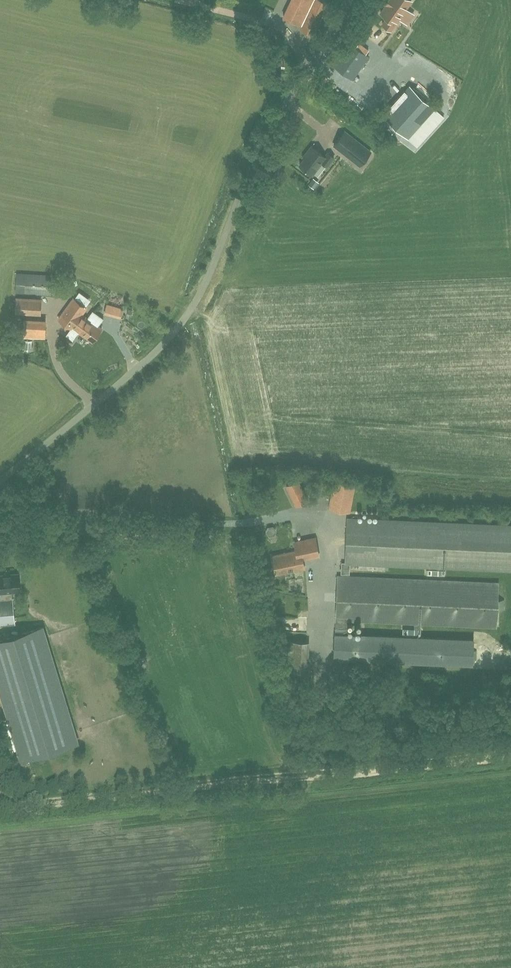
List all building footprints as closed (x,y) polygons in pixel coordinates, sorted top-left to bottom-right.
[(322,0),(292,0),(284,16),(302,25),(301,28),(314,35),(329,3),(322,0)] [(385,4),(386,5),(381,13),(387,18),(383,24),(391,30),(412,1),(411,0),(388,0),(385,4)] [(353,79),(369,56),(350,43),(333,65),(353,79)] [(410,85),(383,115),(408,138),(435,108),(410,85)] [(345,132),(334,145),(360,165),(371,152),(345,132)] [(300,164),(313,174),(322,163),(327,166),(335,158),(330,154),(327,157),(313,146),(304,157),(305,158),(300,164)] [(56,276),(25,274),(17,274),(16,292),(24,293),(24,292),(55,294),(56,276)] [(18,298),(17,312),(31,313),(40,314),(41,314),(41,313),(41,308),(41,306),(42,301),(42,300),(41,300),(32,299),(18,298)] [(70,302),(59,319),(71,328),(78,332),(79,332),(93,341),(102,329),(98,326),(103,318),(93,311),(87,318),(81,314),(83,312),(83,311),(86,308),(85,307),(74,299),(73,299),(71,303),(70,302)] [(107,305),(105,313),(113,315),(115,307),(107,305)] [(24,321),(23,336),(45,338),(46,321),(24,319),(24,321)] [(286,486),(296,506),(308,500),(298,480),(286,486)] [(349,512),(355,485),(335,481),(329,508),(349,512)] [(302,550),(303,559),(320,556),(316,538),(305,540),(306,549),(302,550)] [(305,568),(303,559),(302,550),(273,556),(276,574),(305,568)] [(0,575),(0,593),(1,599),(0,599),(0,625),(15,624),(13,598),(12,592),(20,591),(19,574),(0,575)] [(336,620),(336,634),(335,658),(473,664),(474,639),(347,634),(347,621),(497,627),(499,582),(338,574),(336,620)] [(0,640),(0,690),(21,760),(78,743),(43,627),(0,640)]
